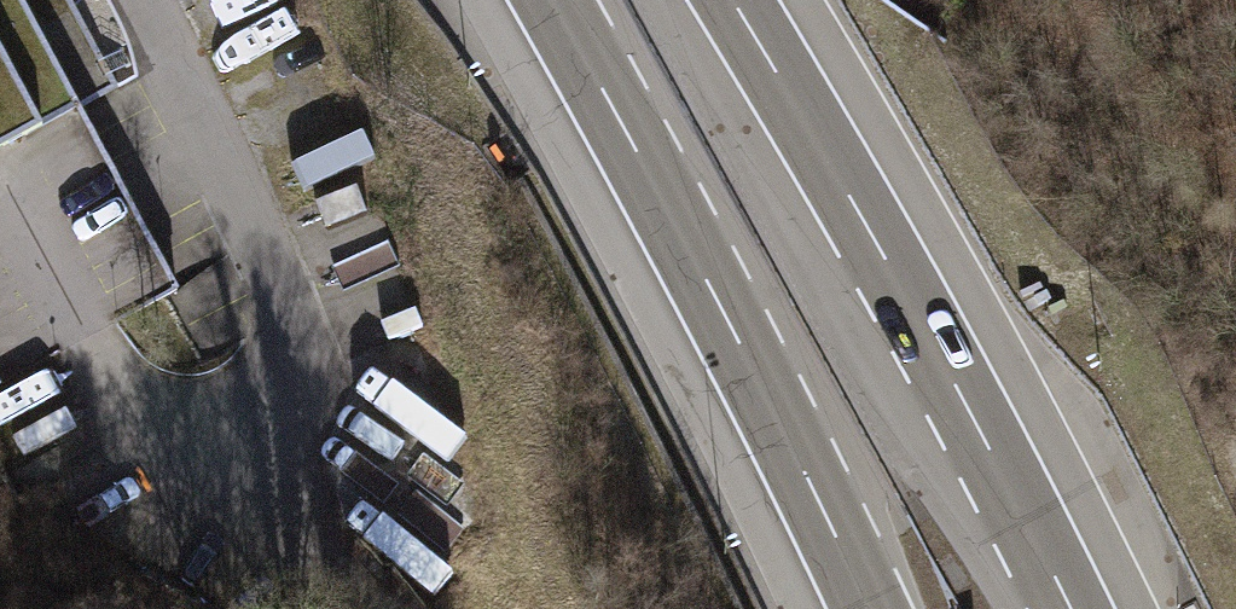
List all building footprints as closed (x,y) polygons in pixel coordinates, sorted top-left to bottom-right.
[(79,107),(118,85),(72,0),(0,0),(0,150),(79,107)] [(79,107),(0,150),(0,384),(178,288),(79,107)] [(21,502),(0,462),(0,513),(21,502)]
